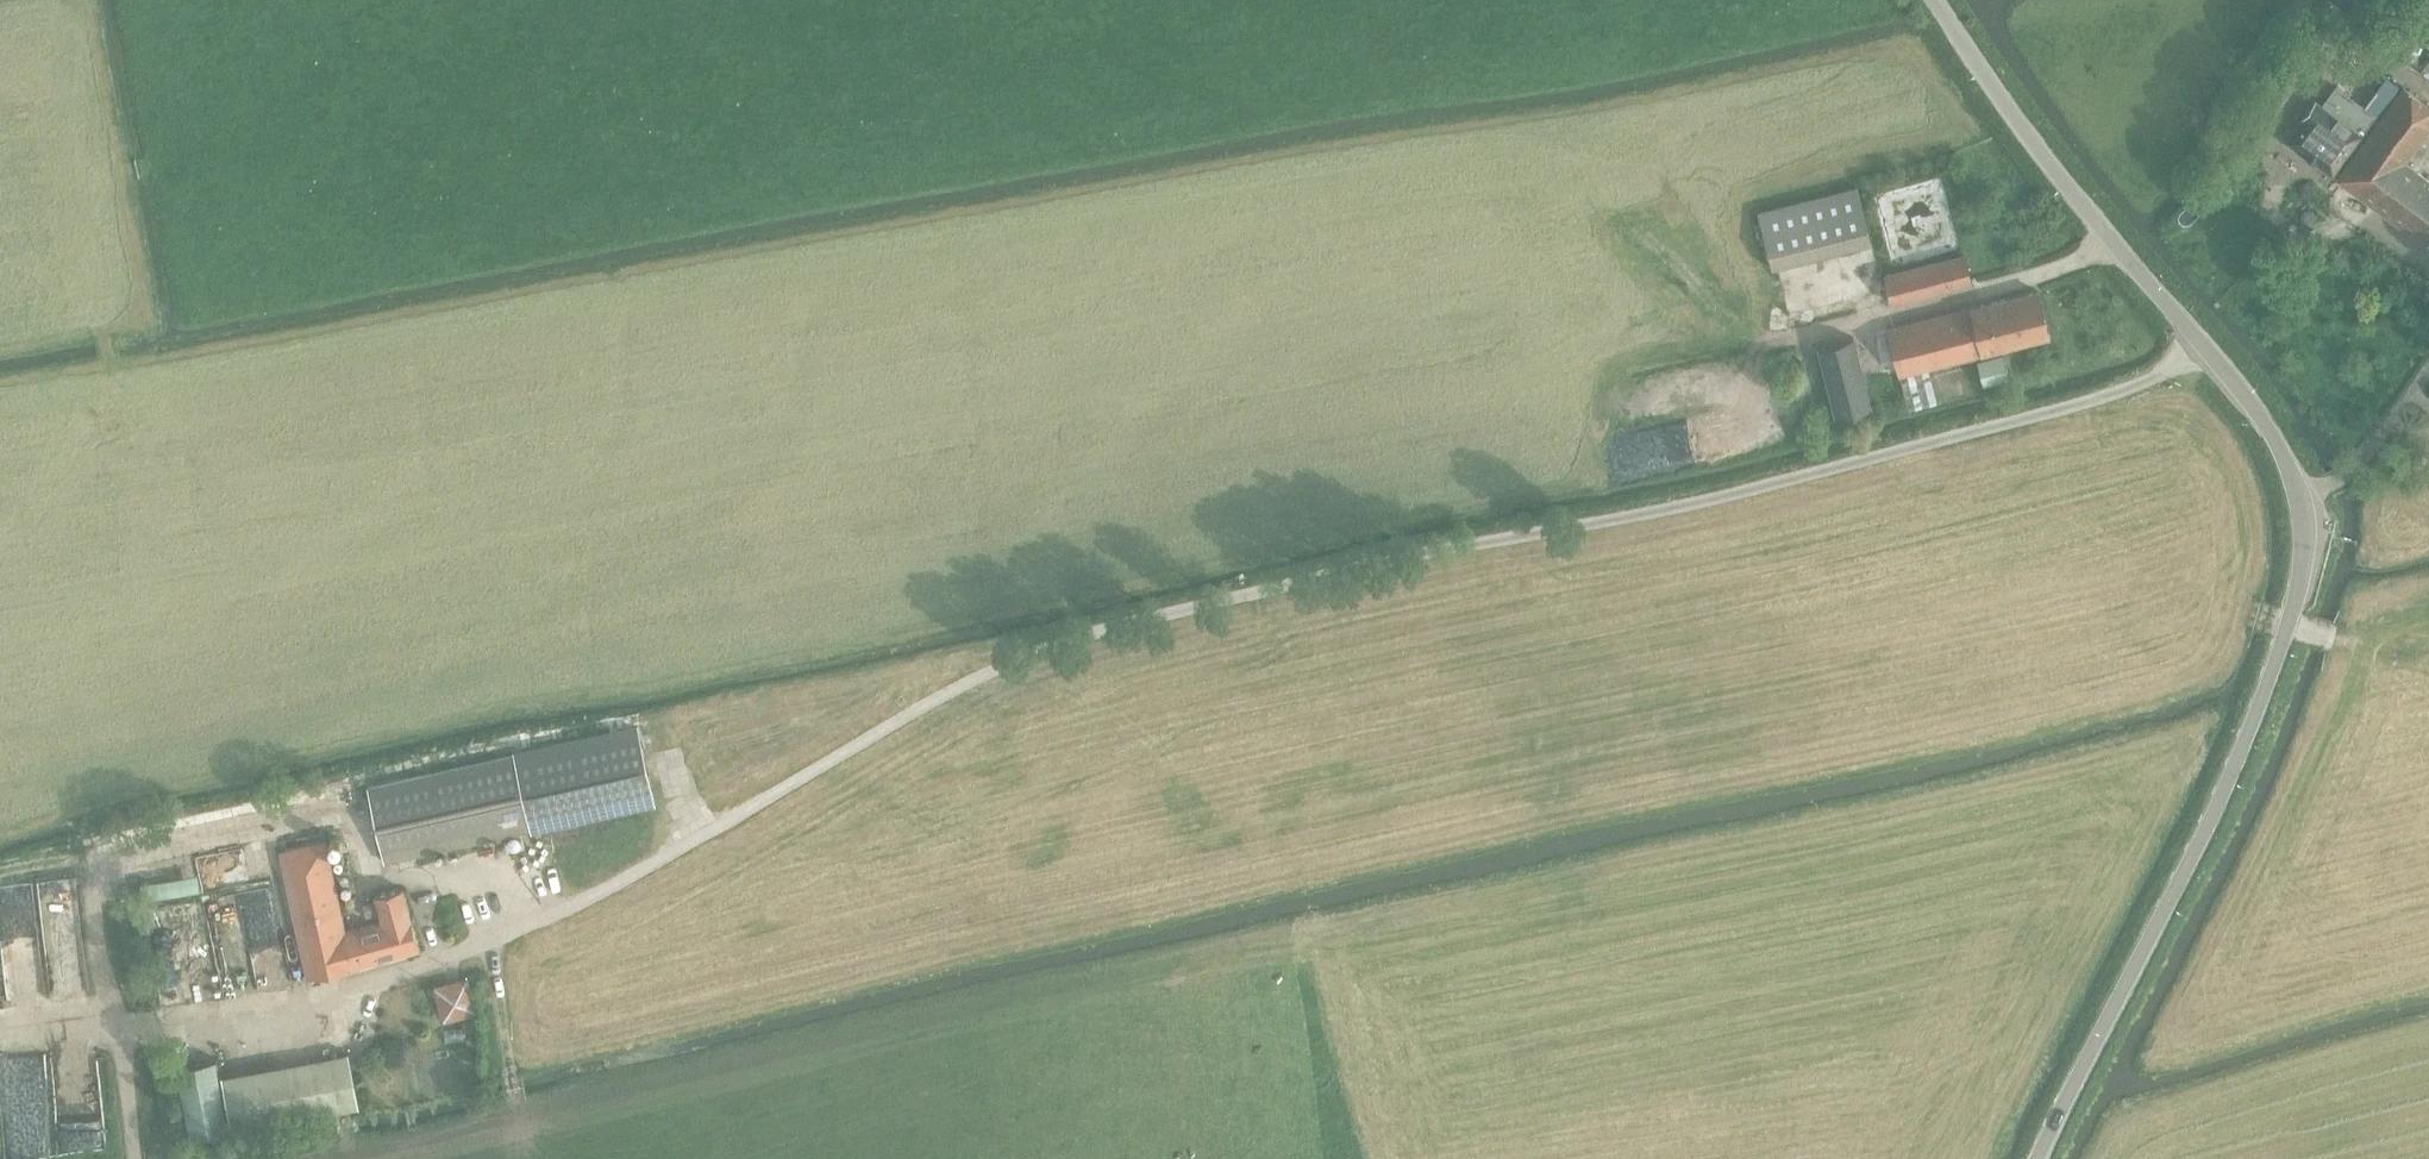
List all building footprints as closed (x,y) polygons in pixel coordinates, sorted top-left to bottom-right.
[(2315,101),(2286,140),(2333,175),(2377,116),(2336,86),(2322,105),(2315,101)] [(2352,152),(2334,176),(2426,244),(2428,240),(2428,182),(2427,180),(2403,163),(2428,128),(2428,107),(2403,88),(2354,154),(2352,152)] [(1857,185),(1757,210),(1772,268),(1872,243),(1857,185)] [(1892,302),(1972,281),(1965,255),(1885,276),(1892,302)] [(2038,291),(1968,309),(1888,330),(1900,375),(2050,336),(2038,291)] [(1836,417),(1872,408),(1854,338),(1818,348),(1836,417)] [(1984,385),(2008,378),(2002,355),(1978,361),(1984,385)] [(1908,407),(1909,411),(1938,403),(1938,401),(1929,367),(1900,375),(1908,407)] [(638,727),(369,785),(385,860),(654,802),(638,727)] [(356,967),(420,949),(403,887),(377,894),(378,898),(366,901),(371,919),(381,917),(382,921),(346,930),(327,841),(281,851),(308,978),(356,968),(356,967)] [(247,920),(262,991),(294,984),(279,914),(247,920)] [(433,986),(443,1022),(479,1013),(469,977),(433,986)] [(350,1052),(222,1075),(232,1128),(359,1105),(350,1052)] [(191,1137),(230,1129),(215,1059),(176,1067),(191,1137)]
